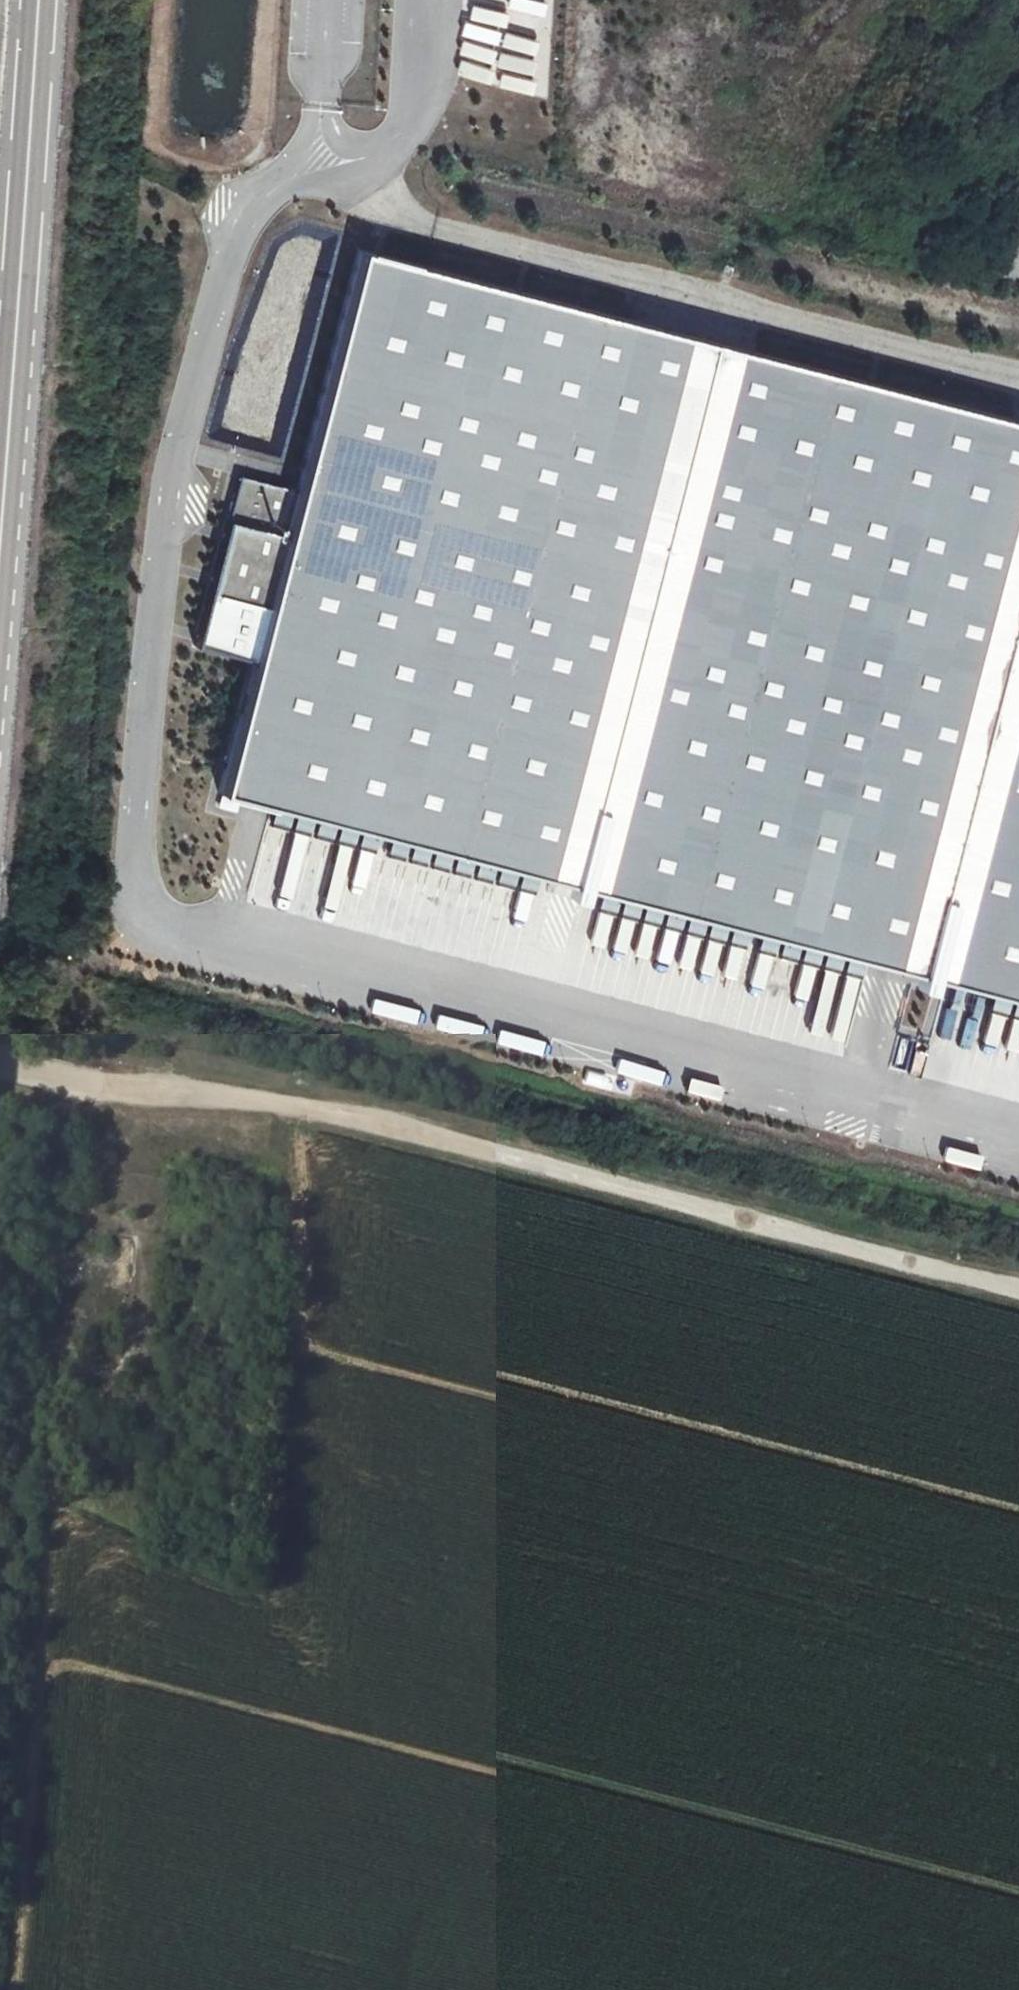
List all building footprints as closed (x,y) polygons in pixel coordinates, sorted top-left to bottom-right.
[(215,790),(1018,998),(1018,419),(356,248),(294,489),(236,474),(192,642),(251,658),(215,790)]
